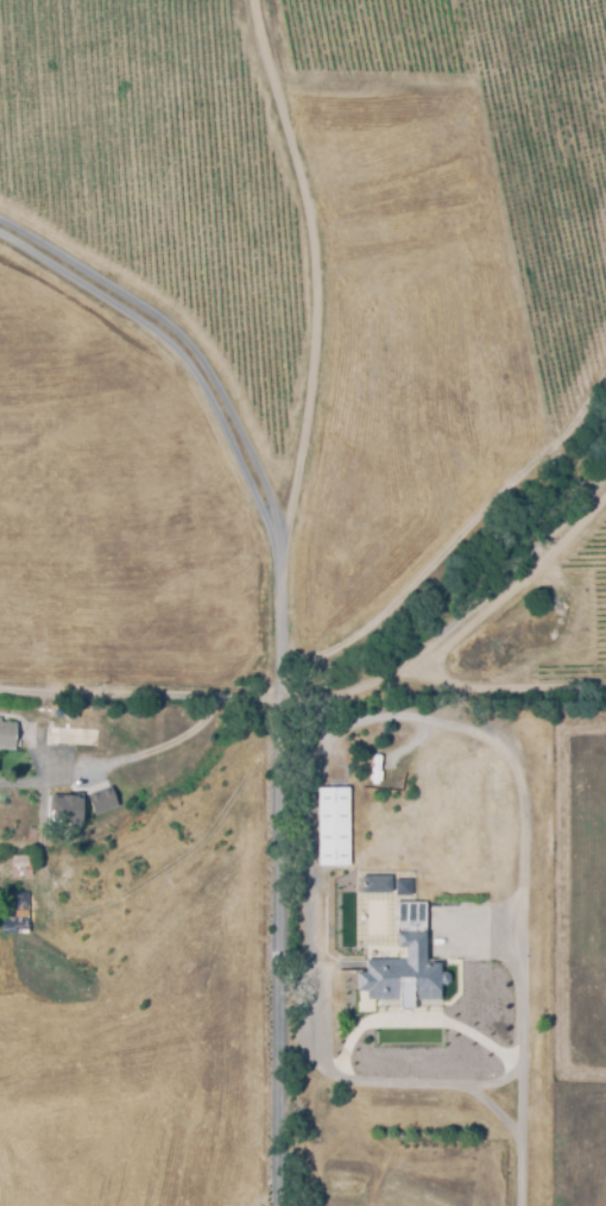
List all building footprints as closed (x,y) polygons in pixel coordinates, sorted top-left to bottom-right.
[(101,746),(30,741),(30,726),(31,726),(32,718),(51,720),(51,726),(80,728),(80,724),(103,724),(101,746)] [(1,748),(0,771),(0,721),(19,721),(20,748),(1,748)] [(138,747),(131,747),(131,733),(139,733),(138,747)] [(349,862),(322,862),(321,786),(348,785),(349,862)] [(89,817),(84,802),(102,796),(101,793),(107,791),(112,811),(89,817)] [(62,821),(56,803),(80,796),(84,814),(62,821)] [(38,840),(23,840),(23,828),(30,828),(30,830),(40,830),(40,838),(38,838),(38,840)] [(52,843),(48,833),(53,830),(58,840),(52,843)] [(32,875),(0,875),(0,865),(6,865),(5,858),(12,858),(12,855),(33,855),(34,869),(32,869),(32,875)] [(390,874),(390,892),(362,892),(362,874),(390,874)] [(414,891),(396,891),(396,881),(414,881),(414,891)] [(26,932),(0,932),(0,915),(12,915),(12,891),(25,891),(26,915),(26,932)] [(423,932),(424,962),(437,962),(437,971),(443,971),(447,974),(447,980),(443,984),(437,984),(437,986),(437,993),(427,993),(427,999),(372,999),(372,992),(365,992),(365,957),(403,957),(402,932),(421,932),(423,932)]
